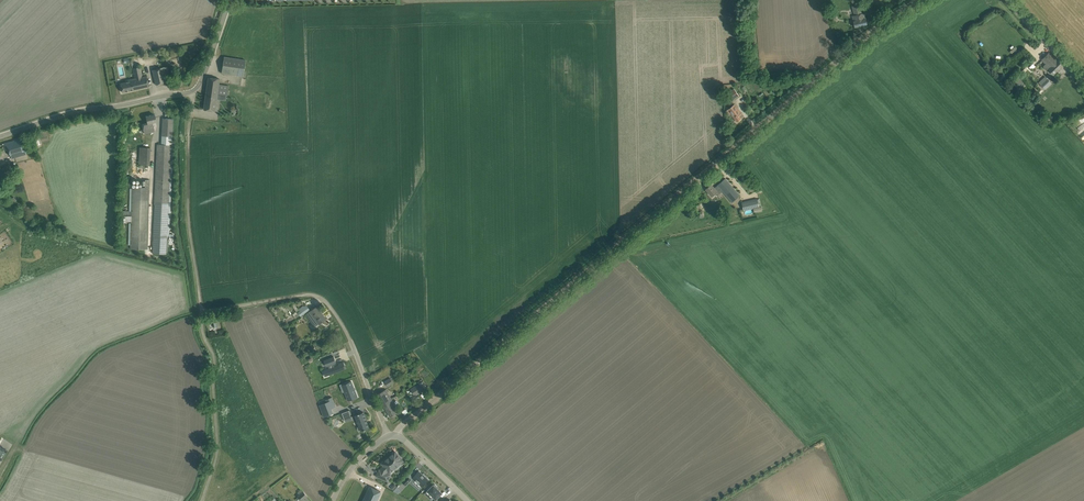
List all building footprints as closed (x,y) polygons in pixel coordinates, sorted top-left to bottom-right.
[(862,13),(860,4),(852,6),(854,15),(852,16),(854,27),(867,24),(864,13),(862,13)] [(1041,60),(1046,64),(1044,66),(1044,68),(1047,71),(1049,71),(1053,75),(1063,65),(1059,60),(1058,61),(1049,52),(1041,60)] [(246,60),(229,57),(224,57),(221,73),(244,76),(246,60)] [(993,67),(1000,74),(1003,71),(997,64),(993,67)] [(171,81),(170,76),(168,66),(152,69),(156,84),(171,81)] [(132,79),(134,89),(149,86),(146,76),(142,76),(140,67),(132,68),(135,78),(132,79)] [(229,86),(219,84),(219,79),(208,77),(204,109),(215,111),(217,97),(224,98),(225,95),(228,95),(229,86)] [(1026,86),(1018,77),(1012,82),(1020,91),(1026,86)] [(1051,83),(1047,78),(1040,85),(1045,89),(1051,83)] [(125,80),(125,82),(120,83),(122,92),(134,89),(132,79),(125,80)] [(739,95),(734,88),(733,89),(729,92),(725,95),(731,102),(739,95)] [(730,114),(730,113),(737,122),(741,118),(738,114),(741,112),(734,104),(727,110),(730,114)] [(146,116),(148,123),(142,124),(145,134),(150,132),(149,128),(153,127),(152,122),(156,121),(155,114),(146,116)] [(173,119),(163,118),(162,136),(163,136),(171,136),(172,136),(173,119)] [(26,150),(23,138),(4,144),(5,150),(8,151),(9,155),(10,154),(11,159),(27,154),(25,150),(26,150)] [(173,234),(169,233),(173,145),(157,144),(154,204),(152,253),(167,254),(167,251),(168,251),(169,237),(172,237),(173,234)] [(139,147),(139,165),(150,165),(150,147),(139,147)] [(0,170),(0,171),(4,177),(9,174),(5,167),(0,170)] [(740,195),(729,182),(725,178),(717,185),(718,185),(714,188),(711,184),(706,189),(712,196),(717,192),(719,194),(722,191),(732,202),(740,195)] [(122,211),(122,221),(128,221),(128,244),(130,245),(130,248),(147,249),(149,205),(149,191),(149,180),(145,180),(145,186),(143,186),(143,187),(137,187),(132,187),(132,188),(129,188),(129,211),(122,211)] [(759,207),(757,198),(742,202),(744,211),(759,207)] [(298,313),(300,316),(310,309),(307,305),(305,306),(304,306),(299,310),(300,311),(298,313)] [(308,313),(311,317),(313,316),(319,324),(326,319),(317,306),(308,313)] [(336,362),(334,358),(324,362),(326,366),(329,365),(330,367),(327,368),(329,375),(346,368),(344,362),(334,366),(333,363),(336,362)] [(351,381),(345,384),(344,383),(340,385),(343,392),(345,391),(348,400),(357,397),(357,396),(357,397),(351,381)] [(425,389),(423,385),(421,382),(410,388),(414,394),(418,392),(419,393),(425,389)] [(383,408),(385,407),(390,417),(399,412),(386,389),(376,395),(383,408)] [(332,396),(326,399),(327,401),(319,404),(324,416),(333,412),(331,408),(335,406),(336,406),(335,406),(332,396)] [(350,410),(342,413),(345,421),(345,420),(352,417),(351,417),(352,416),(351,416),(349,411),(350,410)] [(358,414),(355,415),(359,426),(361,426),(362,430),(361,430),(361,431),(364,429),(365,430),(366,429),(369,427),(363,412),(360,413),(359,413),(358,413),(358,414)] [(376,476),(388,481),(390,475),(388,474),(403,461),(395,452),(382,463),(384,466),(382,468),(380,470),(379,470),(376,476)] [(416,473),(412,478),(421,486),(422,487),(428,479),(419,471),(416,473)] [(407,476),(402,482),(406,485),(409,481),(411,479),(407,476)] [(427,490),(436,499),(442,493),(437,487),(435,484),(434,485),(434,484),(430,487),(427,489),(428,490),(427,490)] [(364,500),(376,500),(381,491),(370,486),(364,500)] [(298,496),(302,500),(308,496),(304,491),(298,496)]
